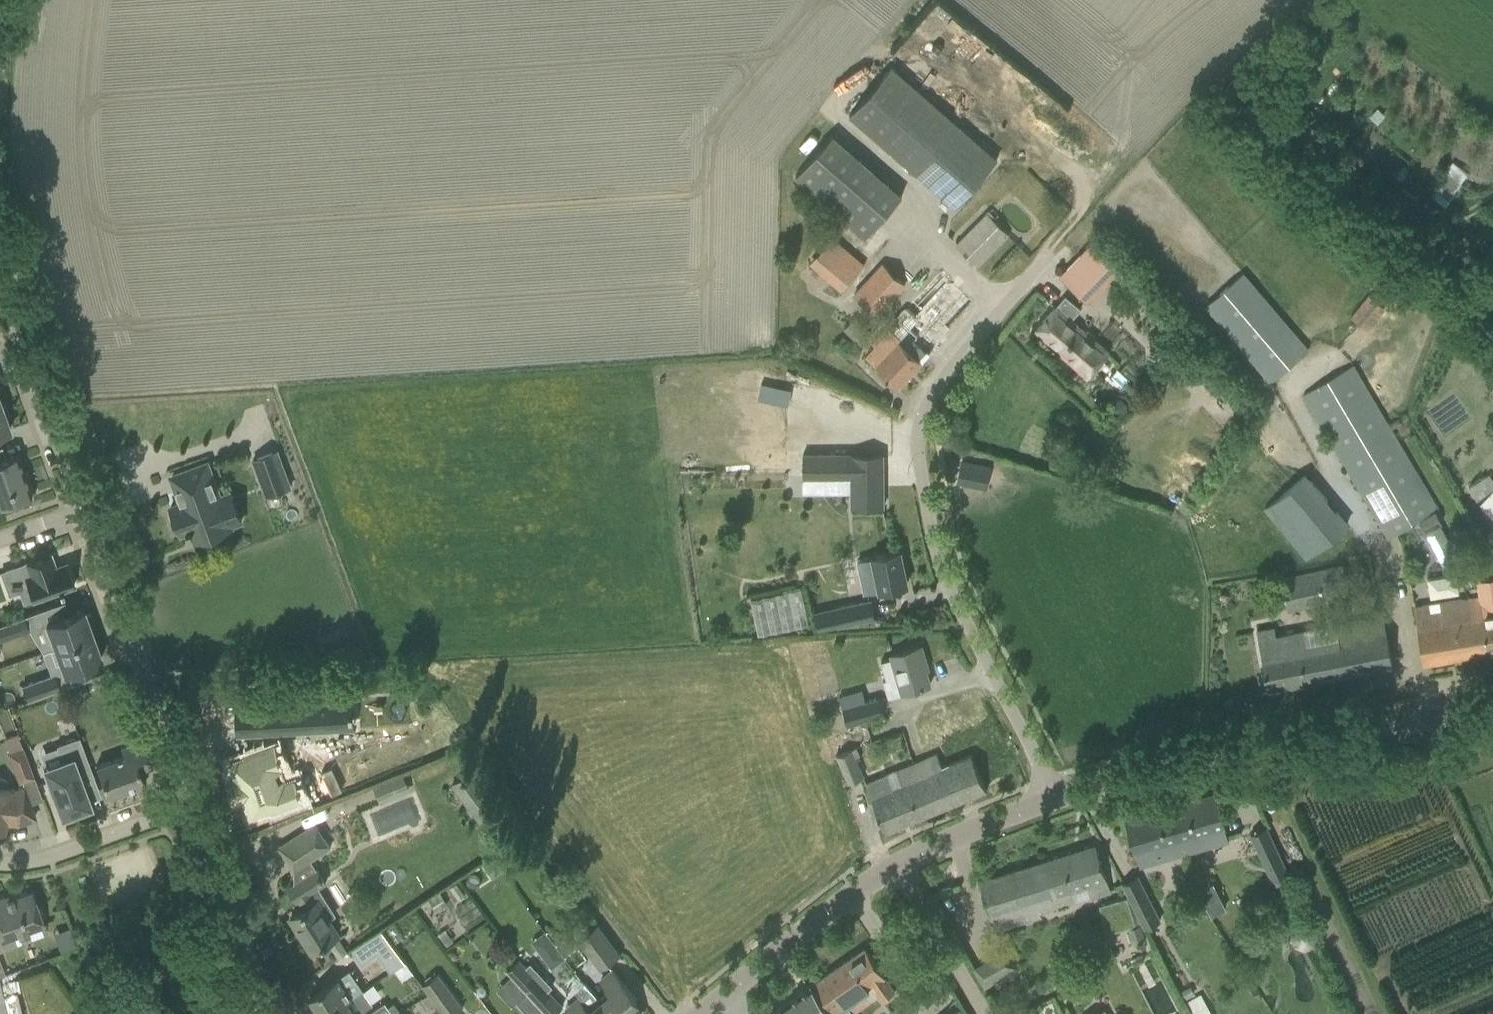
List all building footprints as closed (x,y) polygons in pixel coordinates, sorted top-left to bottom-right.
[(997,158),(891,66),(849,115),(954,207),(997,158)] [(1378,108),(1371,117),(1377,122),(1384,113),(1378,108)] [(795,177),(864,237),(902,193),(832,133),(795,177)] [(957,244),(978,265),(1008,235),(986,213),(957,244)] [(1137,276),(1124,261),(1125,260),(1099,235),(1061,275),(1088,301),(1111,275),(1124,288),(1137,276)] [(809,263),(841,291),(864,264),(832,236),(809,263)] [(881,262),(852,294),(877,316),(906,284),(881,262)] [(883,373),(898,387),(975,304),(940,272),(906,308),(917,318),(890,346),(881,338),(865,356),(883,373)] [(1309,349),(1244,272),(1204,306),(1269,383),(1309,349)] [(1350,315),(1367,328),(1384,307),(1368,294),(1350,315)] [(1108,351),(1096,340),(1096,335),(1089,329),(1085,330),(1070,317),(1078,308),(1065,296),(1034,331),(1086,376),(1108,351)] [(871,332),(855,316),(843,328),(859,344),(871,332)] [(861,350),(843,335),(834,346),(852,361),(861,350)] [(1437,507),(1354,364),(1303,394),(1388,537),(1437,507)] [(1113,397),(1109,403),(1109,410),(1115,414),(1122,413),(1126,408),(1125,401),(1120,397),(1113,397)] [(5,417),(8,416),(4,404),(1,405),(0,403),(0,433),(9,429),(5,417)] [(809,426),(808,413),(794,413),(794,426),(809,426)] [(16,453),(5,457),(1,446),(0,446),(0,504),(30,493),(28,486),(31,485),(26,471),(23,472),(16,453)] [(289,487),(276,451),(253,459),(266,495),(289,487)] [(883,507),(883,453),(802,454),(803,492),(815,492),(815,478),(851,477),(851,507),(883,507)] [(959,460),(955,481),(970,484),(974,463),(959,460)] [(230,528),(206,463),(171,476),(181,503),(169,508),(171,512),(170,515),(174,528),(178,529),(179,534),(186,531),(187,534),(192,532),(195,541),(230,528)] [(1263,510),(1306,559),(1348,523),(1306,474),(1263,510)] [(1442,523),(1436,510),(1419,520),(1425,532),(1442,523)] [(907,584),(900,551),(857,560),(864,593),(887,589),(907,584)] [(0,572),(8,594),(27,587),(32,600),(58,590),(59,591),(62,590),(62,589),(74,585),(66,562),(54,566),(50,553),(25,562),(25,563),(0,572)] [(1280,577),(1288,609),(1350,594),(1343,563),(1280,577)] [(1459,592),(1456,572),(1427,577),(1430,596),(1459,592)] [(1423,663),(1492,651),(1492,594),(1413,608),(1419,643),(1423,663)] [(837,625),(874,617),(871,600),(833,608),(837,625)] [(50,648),(91,634),(89,628),(94,626),(89,612),(84,614),(83,609),(45,622),(46,626),(42,627),(50,648)] [(1273,627),(1256,631),(1264,670),(1268,689),(1392,665),(1389,645),(1383,615),(1321,627),(1274,636),(1273,627)] [(28,629),(23,616),(0,624),(0,639),(28,629)] [(346,625),(335,629),(340,644),(351,640),(346,625)] [(100,659),(91,634),(50,648),(41,651),(41,653),(43,652),(48,666),(59,662),(63,672),(100,659)] [(926,661),(921,645),(890,654),(891,658),(881,661),(886,679),(896,676),(901,693),(930,684),(924,662),(926,661)] [(114,673),(102,678),(105,684),(110,687),(118,684),(114,673)] [(26,700),(59,688),(54,674),(21,686),(26,700)] [(847,725),(883,714),(878,698),(842,708),(847,725)] [(335,702),(261,705),(263,733),(336,730),(335,702)] [(89,804),(79,776),(91,771),(78,736),(56,744),(61,760),(48,765),(52,778),(48,780),(50,785),(47,787),(51,799),(54,798),(61,815),(73,810),(75,814),(87,809),(86,806),(89,804)] [(95,766),(107,798),(144,785),(139,771),(151,767),(141,741),(128,746),(131,753),(95,766)] [(243,757),(230,762),(237,780),(233,781),(240,800),(244,798),(250,817),(269,810),(270,812),(304,799),(295,778),(284,782),(279,766),(283,765),(275,742),(243,754),(243,757)] [(33,777),(22,746),(7,751),(18,782),(33,777)] [(863,776),(851,749),(836,755),(848,783),(863,776)] [(986,790),(971,754),(941,767),(936,755),(866,784),(886,832),(986,790)] [(450,784),(479,821),(504,802),(476,766),(450,784)] [(410,791),(403,775),(373,787),(380,803),(410,791)] [(3,832),(5,823),(16,824),(34,818),(27,799),(23,786),(12,790),(10,788),(7,788),(7,786),(6,782),(3,779),(0,779),(0,832),(3,832)] [(1135,853),(1139,866),(1228,841),(1224,827),(1225,827),(1215,792),(1124,818),(1134,853),(1135,853)] [(315,823),(278,847),(293,870),(309,860),(329,847),(315,823)] [(1250,833),(1259,852),(1273,846),(1265,827),(1250,833)] [(979,881),(994,930),(1039,915),(1038,911),(1051,907),(1051,910),(1110,891),(1095,844),(979,881)] [(1273,846),(1259,852),(1272,880),(1286,873),(1273,846)] [(483,865),(492,878),(502,871),(493,858),(483,865)] [(293,885),(288,888),(296,901),(298,900),(303,909),(290,917),(311,951),(328,941),(337,935),(328,919),(335,915),(317,887),(324,883),(316,871),(309,860),(293,870),(293,885)] [(1160,919),(1138,875),(1121,884),(1143,928),(1160,919)] [(42,921),(44,916),(42,911),(37,909),(31,891),(14,897),(13,893),(0,898),(0,949),(15,943),(13,936),(43,925),(42,921)] [(1219,895),(1205,901),(1211,914),(1225,907),(1219,895)] [(1127,898),(1108,903),(1116,930),(1135,924),(1127,898)] [(578,938),(601,968),(619,954),(596,925),(578,938)] [(1140,925),(1129,928),(1133,944),(1135,943),(1137,951),(1145,949),(1143,941),(1144,941),(1140,925)] [(381,929),(353,949),(362,962),(377,951),(382,958),(396,949),(381,929)] [(444,929),(438,934),(446,945),(452,940),(444,929)] [(555,944),(541,954),(551,967),(565,957),(555,944)] [(813,983),(828,1010),(831,1013),(832,1013),(833,1013),(846,1004),(846,1003),(873,984),(884,1000),(895,992),(864,947),(813,983)] [(984,988),(1013,973),(1002,950),(972,966),(984,988)] [(321,1013),(326,1013),(351,997),(338,978),(353,968),(344,955),(321,971),(329,983),(309,997),(321,1013)] [(506,972),(513,979),(546,1013),(553,1013),(561,1007),(547,992),(552,987),(530,963),(524,968),(517,961),(506,972)] [(602,1001),(612,1013),(641,1013),(632,1003),(636,999),(624,984),(613,970),(601,980),(611,993),(602,1001)] [(420,986),(441,1013),(455,1013),(456,1013),(463,1007),(438,972),(420,986)] [(503,989),(527,1013),(546,1013),(513,979),(503,989)] [(769,1013),(831,1013),(828,1010),(813,983),(769,1013)] [(354,1013),(371,1003),(362,990),(351,998),(351,997),(326,1013),(354,1013)] [(602,1001),(600,1002),(590,990),(567,1009),(571,1013),(612,1013),(602,1001)] [(7,1013),(8,1013),(21,1013),(16,991),(2,994),(7,1013)] [(1187,1001),(1194,1013),(1203,1013),(1210,1010),(1200,993),(1187,1001)] [(383,1002),(366,1013),(392,1013),(383,1002)] [(850,1013),(852,1012),(846,1004),(833,1013),(832,1013),(850,1013)]
